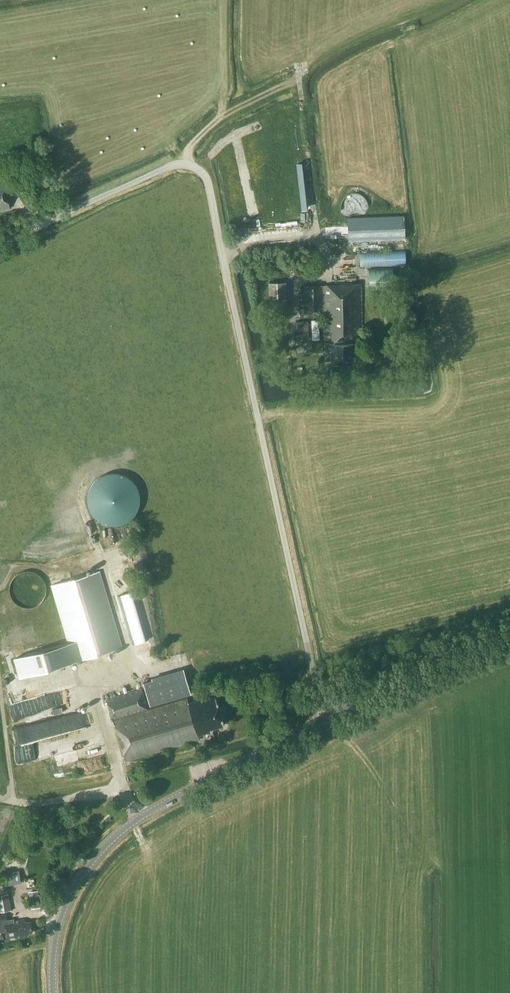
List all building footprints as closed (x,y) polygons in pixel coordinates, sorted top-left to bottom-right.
[(48,184),(46,172),(34,174),(36,187),(48,184)] [(10,208),(4,181),(0,182),(0,210),(10,208)] [(311,219),(310,210),(302,210),(302,219),(311,219)] [(362,251),(362,267),(408,265),(408,249),(362,251)] [(287,311),(286,281),(269,282),(270,312),(287,311)] [(363,342),(361,283),(303,286),(304,317),(324,317),(325,349),(325,350),(332,350),(333,363),(357,362),(356,342),(363,342)] [(321,318),(314,318),(313,339),(321,339),(321,318)] [(92,515),(113,523),(132,522),(137,509),(137,479),(119,473),(97,473),(91,488),(92,515)] [(122,647),(99,571),(51,585),(73,661),(122,647)] [(172,671),(144,679),(151,705),(180,697),(172,671)] [(11,703),(15,720),(51,710),(45,688),(11,697),(13,702),(11,703)] [(188,702),(187,697),(184,698),(147,709),(141,689),(106,699),(124,761),(199,738),(198,734),(211,730),(210,727),(222,724),(224,723),(222,718),(215,696),(202,700),(201,698),(188,702)] [(43,744),(19,747),(21,761),(45,758),(43,744)] [(21,869),(8,870),(10,883),(22,882),(21,869)] [(11,909),(6,884),(0,885),(0,911),(11,909)] [(40,907),(38,891),(28,892),(30,908),(40,907)] [(6,914),(0,915),(0,932),(6,931),(8,939),(24,936),(23,933),(32,932),(30,921),(25,922),(24,919),(14,921),(13,919),(7,920),(6,914)]
